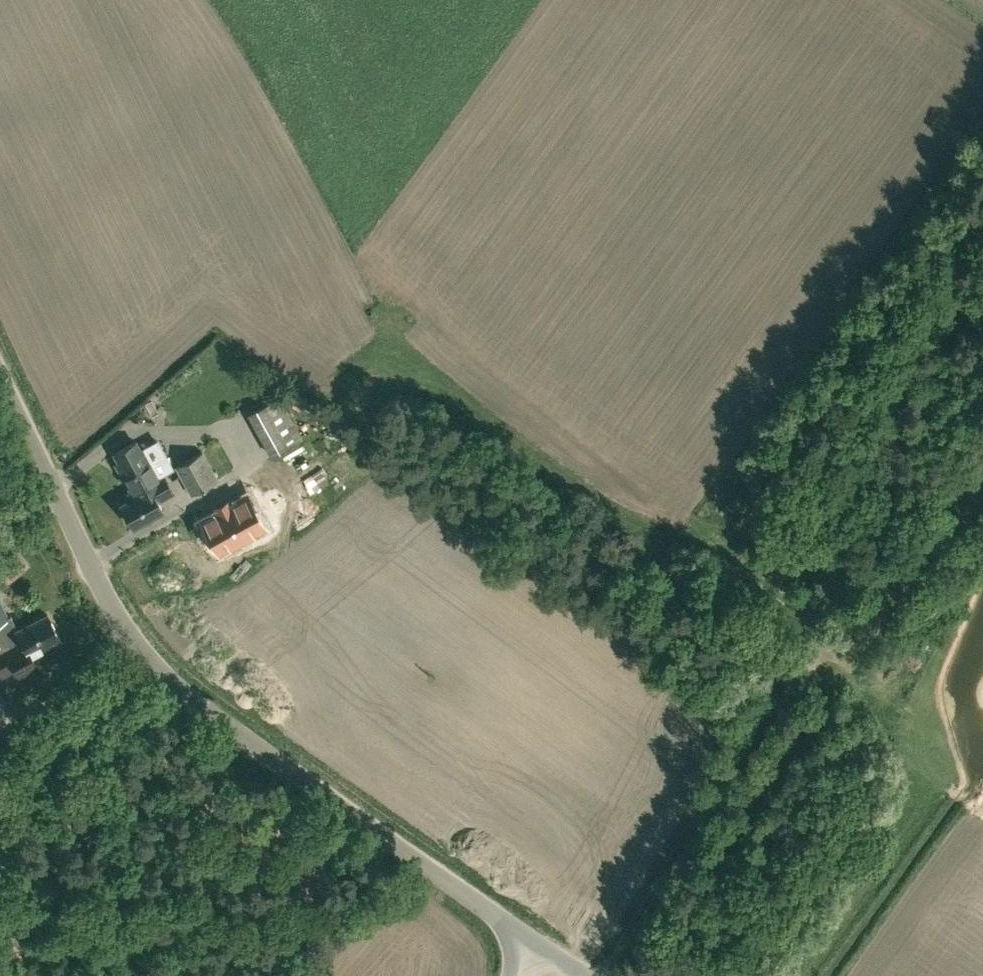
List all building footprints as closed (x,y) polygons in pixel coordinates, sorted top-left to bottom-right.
[(247,413),(271,456),(303,438),(280,395),(247,413)] [(144,447),(140,449),(134,440),(114,452),(119,461),(116,462),(132,490),(129,492),(131,497),(121,503),(133,526),(163,509),(158,500),(173,491),(163,472),(158,475),(144,447)] [(202,452),(176,466),(191,494),(217,479),(202,452)] [(247,495),(201,520),(208,532),(212,540),(219,552),(265,526),(247,495)] [(22,679),(40,669),(34,657),(51,648),(48,643),(59,637),(47,614),(18,630),(10,615),(8,617),(0,621),(0,635),(6,647),(0,651),(0,671),(2,674),(15,667),(22,679)]
